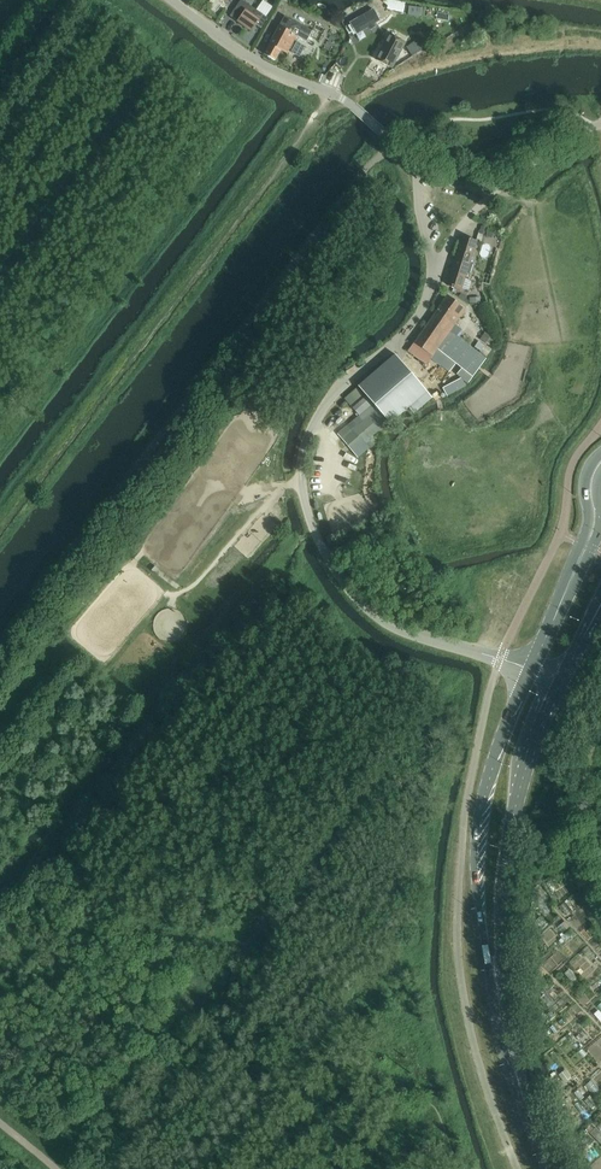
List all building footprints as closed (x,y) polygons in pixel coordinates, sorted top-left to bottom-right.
[(241,0),(230,17),(238,22),(251,31),(262,15),(241,0)] [(389,0),(387,9),(403,13),(405,4),(389,0)] [(373,10),(350,23),(356,34),(379,20),(373,10)] [(285,17),(264,55),(275,61),(281,50),(287,54),(297,36),(307,41),(312,31),(286,18),(285,17)] [(390,34),(376,60),(392,68),(405,43),(390,34)] [(447,285),(457,288),(461,290),(464,278),(468,280),(470,272),(466,271),(476,241),(462,237),(447,285)] [(423,329),(408,351),(411,354),(427,365),(431,359),(434,354),(438,349),(444,339),(450,332),(454,325),(456,327),(458,324),(456,323),(466,308),(452,298),(447,295),(437,310),(423,329)] [(461,330),(456,327),(454,325),(450,332),(457,337),(461,330)] [(472,377),(485,359),(457,337),(450,332),(444,339),(438,349),(456,364),(462,369),(458,376),(462,379),(468,384),(472,377)] [(485,333),(480,340),(485,344),(490,336),(485,333)] [(480,351),(480,353),(486,357),(492,350),(485,345),(485,346),(480,351)] [(395,354),(358,386),(373,404),(390,423),(409,408),(414,413),(432,397),(395,354)] [(466,387),(462,379),(443,389),(448,397),(466,387)] [(358,417),(338,434),(358,458),(370,448),(376,443),(372,438),(390,423),(373,404),(358,417)]
